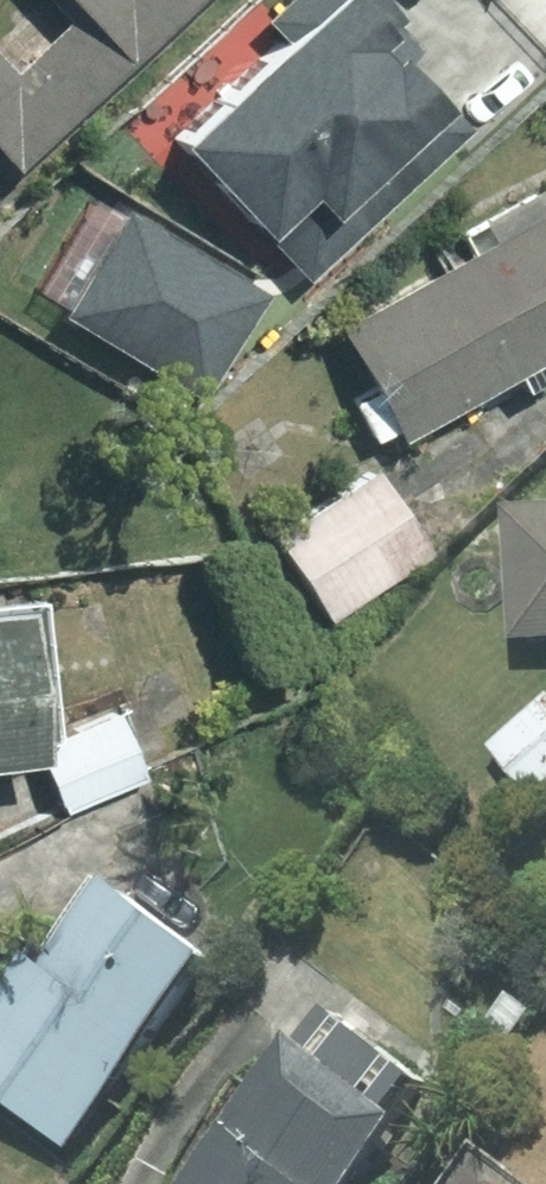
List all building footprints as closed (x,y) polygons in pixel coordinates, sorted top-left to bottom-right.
[(65,8),(0,70),(0,170),(180,0),(57,0),(65,8)] [(436,109),(394,62),(414,44),(374,0),(275,0),(253,20),(272,42),(168,136),(301,282),(348,239),(323,212),(436,109)] [(326,324),(363,393),(348,401),(372,445),(502,375),(512,394),(545,376),(545,365),(540,355),(545,352),(545,206),(326,324)] [(259,295),(112,212),(53,315),(200,398),(259,295)] [(371,463),(264,530),(323,624),(429,557),(371,463)] [(516,506),(517,640),(545,640),(545,506),(516,506)] [(32,763),(15,604),(0,605),(0,767),(32,763)] [(489,748),(539,807),(545,801),(545,700),(489,748)] [(139,775),(107,711),(34,748),(66,812),(139,775)] [(104,874),(0,1017),(0,1122),(68,1170),(221,959),(104,874)] [(326,1004),(191,1183),(375,1183),(415,1131),(399,1118),(427,1080),(326,1004)] [(498,1152),(474,1183),(539,1183),(498,1152)]
